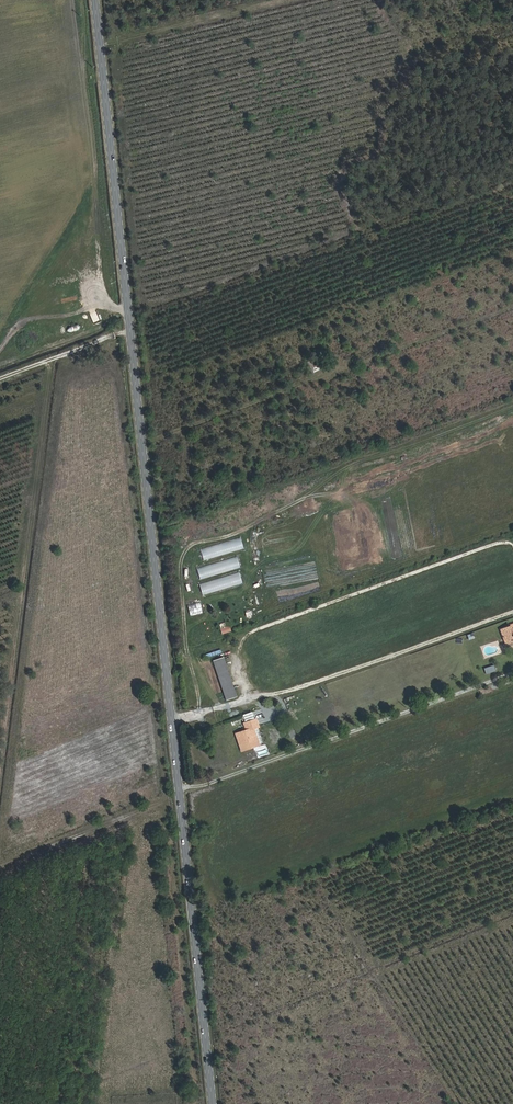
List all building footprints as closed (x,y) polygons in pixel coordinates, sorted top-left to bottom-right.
[(91,313),(95,322),(101,320),(97,311),(91,313)] [(241,537),(200,548),(203,559),(244,549),(241,537)] [(237,557),(197,567),(199,578),(240,568),(237,557)] [(202,594),(243,583),(240,572),(199,583),(202,594)] [(189,614),(202,613),(201,603),(189,604),(189,614)] [(232,630),(230,624),(227,625),(225,621),(218,623),(222,634),(232,630)] [(502,632),(507,648),(512,646),(512,629),(502,632)] [(237,700),(224,661),(214,665),(227,704),(237,700)] [(492,665),(484,667),(486,673),(494,671),(492,665)] [(257,723),(244,727),(247,734),(236,738),(242,755),(260,749),(255,732),(260,731),(257,723)]
